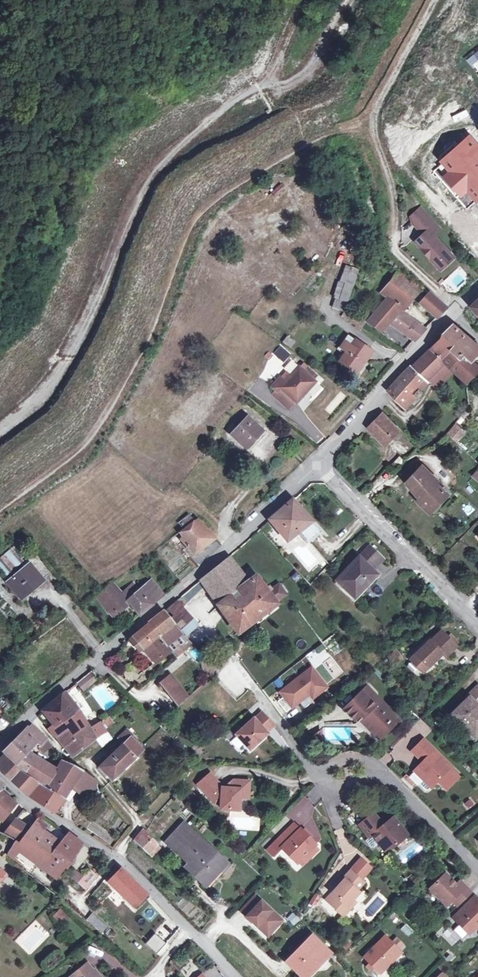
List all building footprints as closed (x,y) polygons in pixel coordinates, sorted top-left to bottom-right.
[(477,59),(477,49),(466,59),(471,65),(477,59)] [(467,182),(477,195),(477,172),(467,182)] [(275,199),(287,189),(282,182),(270,193),(275,199)] [(443,228),(421,206),(409,218),(424,232),(411,243),(445,271),(459,256),(437,235),(443,228)] [(345,265),(339,281),(352,286),(357,270),(345,265)] [(397,271),(388,282),(412,298),(421,287),(397,271)] [(333,298),(336,299),(346,302),(352,286),(338,281),(333,298)] [(402,308),(412,298),(388,282),(381,291),(388,298),(402,308)] [(435,318),(445,308),(429,293),(419,304),(435,318)] [(399,312),(402,308),(388,298),(385,302),(397,312),(399,312)] [(344,309),(346,302),(336,299),(333,307),(343,311),(344,309)] [(397,312),(385,302),(367,322),(380,333),(389,323),(414,341),(425,330),(403,313),(399,312),(397,312)] [(360,328),(364,323),(346,310),(342,316),(360,328)] [(441,335),(444,337),(454,346),(464,336),(452,324),(441,335)] [(370,351),(348,335),(339,347),(341,349),(339,351),(343,354),(338,361),(355,373),(370,351)] [(458,356),(461,353),(470,360),(477,366),(477,347),(464,336),(454,346),(451,350),(458,356)] [(451,350),(454,346),(444,337),(422,358),(436,372),(441,366),(445,363),(445,362),(442,359),(451,350)] [(273,352),(282,361),(290,354),(281,345),(273,352)] [(458,356),(451,350),(442,359),(445,362),(445,363),(448,366),(458,356)] [(477,367),(477,366),(470,360),(461,353),(458,356),(448,366),(464,381),(465,380),(477,367)] [(422,358),(412,367),(426,381),(428,380),(436,372),(422,358)] [(386,390),(402,405),(412,395),(415,397),(416,398),(420,393),(418,390),(426,381),(412,367),(410,365),(399,375),(386,390)] [(302,370),(297,366),(278,387),(296,403),(315,381),(312,379),(315,375),(305,366),(302,370)] [(441,366),(436,372),(428,380),(435,387),(448,374),(441,366)] [(313,396),(320,388),(316,384),(308,391),(313,396)] [(405,408),(415,397),(412,395),(402,405),(405,408)] [(384,444),(398,430),(381,413),(367,428),(384,444)] [(261,429),(247,416),(230,434),(244,447),(261,429)] [(463,432),(453,423),(445,434),(454,442),(463,432)] [(400,475),(406,481),(418,468),(412,463),(400,475)] [(419,467),(418,468),(406,481),(405,482),(418,498),(416,500),(429,511),(434,506),(447,493),(419,467)] [(473,468),(469,472),(477,480),(477,473),(473,468)] [(307,541),(320,532),(291,500),(269,519),(287,540),(298,531),(307,541)] [(177,522),(182,528),(193,520),(188,514),(177,522)] [(178,531),(182,536),(198,523),(200,521),(197,518),(193,520),(182,528),(178,531)] [(213,539),(198,523),(182,536),(180,538),(188,548),(193,555),(213,539)] [(369,568),(380,557),(369,546),(336,580),(352,596),(365,583),(366,583),(376,574),(371,570),(369,568)] [(16,558),(20,554),(14,547),(0,559),(0,564),(5,571),(18,560),(16,558)] [(227,557),(199,580),(217,604),(248,581),(227,557)] [(382,559),(380,557),(369,568),(371,570),(382,559)] [(42,579),(29,563),(7,581),(20,597),(42,579)] [(255,576),(248,581),(217,604),(237,631),(276,603),(274,601),(285,593),(278,584),(270,589),(267,585),(264,588),(255,576)] [(138,589),(132,583),(121,593),(119,591),(111,584),(96,595),(111,614),(127,600),(139,615),(162,595),(149,580),(138,589)] [(188,633),(196,625),(176,602),(167,610),(188,633)] [(146,624),(146,625),(169,650),(174,656),(191,642),(180,632),(178,629),(173,624),(163,611),(146,624)] [(119,626),(122,629),(129,623),(126,620),(119,626)] [(169,650),(146,625),(132,636),(139,644),(136,646),(140,650),(142,647),(155,661),(169,650)] [(455,645),(454,644),(446,637),(440,631),(430,641),(429,640),(410,659),(423,672),(442,653),(445,656),(455,645)] [(449,634),(446,637),(454,644),(457,641),(449,634)] [(186,649),(212,676),(219,669),(192,643),(186,649)] [(395,650),(388,655),(395,663),(401,658),(395,650)] [(392,665),(395,663),(388,655),(386,657),(392,665)] [(280,692),(292,707),(299,701),(306,696),(309,693),(312,697),(326,687),(311,668),(280,692)] [(159,681),(177,706),(184,700),(187,697),(168,674),(159,681)] [(84,675),(73,685),(78,692),(90,682),(84,675)] [(466,695),(468,697),(450,714),(473,737),(477,732),(477,707),(477,706),(477,704),(477,684),(466,695)] [(378,739),(388,730),(384,725),(389,720),(386,717),(391,712),(365,687),(343,710),(354,721),(360,715),(362,717),(365,720),(362,723),(378,739)] [(53,724),(61,719),(73,711),(67,704),(71,701),(64,692),(42,710),(52,724),(53,724)] [(306,696),(299,701),(304,707),(311,701),(306,696)] [(190,706),(184,700),(177,706),(179,708),(183,713),(190,706)] [(61,719),(65,727),(71,735),(87,725),(76,707),(71,701),(67,704),(73,711),(61,719)] [(398,719),(391,712),(386,717),(389,720),(384,725),(388,730),(398,719)] [(252,719),(235,735),(249,750),(266,734),(265,733),(272,726),(261,713),(253,720),(252,719)] [(71,735),(65,727),(54,735),(70,755),(80,749),(106,729),(104,727),(112,722),(108,716),(88,728),(87,725),(71,735)] [(65,727),(61,719),(53,724),(52,724),(47,728),(52,735),(53,734),(54,735),(65,727)] [(45,787),(55,771),(43,764),(35,758),(28,750),(35,743),(39,746),(45,740),(31,725),(4,752),(15,765),(14,766),(18,770),(35,782),(36,783),(38,783),(45,787)] [(126,729),(117,738),(122,743),(98,767),(111,779),(141,750),(139,747),(142,745),(126,729)] [(420,759),(422,757),(425,759),(414,770),(423,779),(419,783),(425,789),(428,788),(430,786),(437,779),(446,788),(458,776),(449,768),(450,766),(423,739),(412,750),(420,759)] [(18,770),(14,766),(10,762),(8,764),(4,761),(7,759),(2,754),(0,756),(0,769),(10,779),(18,770)] [(61,760),(55,771),(45,787),(38,783),(29,796),(53,813),(62,798),(60,796),(62,792),(59,790),(63,785),(69,788),(71,785),(81,770),(78,768),(61,760)] [(18,770),(10,779),(27,794),(35,782),(18,770)] [(94,777),(81,770),(71,785),(86,795),(96,780),(94,777)] [(237,812),(238,799),(238,792),(248,793),(248,782),(233,781),(222,790),(221,790),(210,776),(197,786),(212,803),(219,804),(218,810),(237,812)] [(7,810),(13,802),(0,790),(0,804),(7,810)] [(372,813),(359,823),(370,836),(367,838),(364,840),(370,847),(373,847),(378,843),(384,850),(393,842),(395,844),(407,834),(392,817),(382,825),(372,813)] [(29,829),(15,819),(9,827),(5,832),(20,842),(25,835),(29,829)] [(208,880),(218,870),(225,862),(183,823),(166,841),(196,868),(208,880)] [(293,823),(271,845),(276,851),(281,847),(296,862),(298,860),(313,845),(315,844),(300,828),(299,829),(293,823)] [(367,838),(370,836),(359,823),(357,825),(367,838)] [(25,835),(50,854),(59,843),(33,824),(29,829),(25,835)] [(133,840),(146,853),(154,845),(145,836),(147,834),(141,828),(133,840)] [(59,843),(50,854),(63,864),(80,842),(68,833),(59,843)] [(15,841),(11,846),(16,850),(53,876),(63,864),(50,854),(25,835),(20,842),(19,843),(15,841)] [(405,864),(424,848),(417,839),(398,855),(405,864)] [(74,858),(80,864),(91,851),(85,845),(74,858)] [(158,848),(154,845),(146,853),(150,856),(158,848)] [(273,855),(276,851),(271,845),(267,849),(273,855)] [(317,849),(313,845),(298,860),(301,864),(317,849)] [(10,858),(16,850),(11,846),(6,855),(10,858)] [(84,864),(77,872),(83,877),(77,884),(84,890),(96,876),(84,864)] [(106,881),(133,907),(145,893),(120,868),(106,881)] [(221,873),(218,870),(208,880),(196,868),(192,872),(208,887),(221,873)] [(344,879),(332,893),(335,895),(329,903),(344,916),(350,908),(347,905),(351,900),(358,892),(355,889),(362,881),(349,870),(342,878),(344,879)] [(83,877),(77,872),(71,878),(77,884),(83,877)] [(469,892),(462,884),(458,888),(454,884),(444,874),(429,888),(445,905),(450,900),(456,905),(469,892)] [(325,900),(329,903),(335,895),(332,893),(325,900)] [(255,895),(241,910),(259,928),(263,924),(271,931),(281,920),(255,895)] [(474,896),(452,918),(458,924),(460,922),(469,931),(475,925),(477,928),(477,900),(474,896)] [(53,914),(58,922),(67,917),(62,909),(53,914)] [(292,923),(298,919),(292,913),(287,918),(292,923)] [(100,932),(105,927),(91,914),(86,920),(100,932)] [(263,924),(259,928),(267,935),(271,931),(263,924)] [(329,952),(311,934),(285,961),(301,976),(305,976),(329,952)] [(379,972),(400,952),(384,936),(363,956),(379,972)] [(95,970),(92,972),(86,964),(70,976),(100,976),(95,970)]
